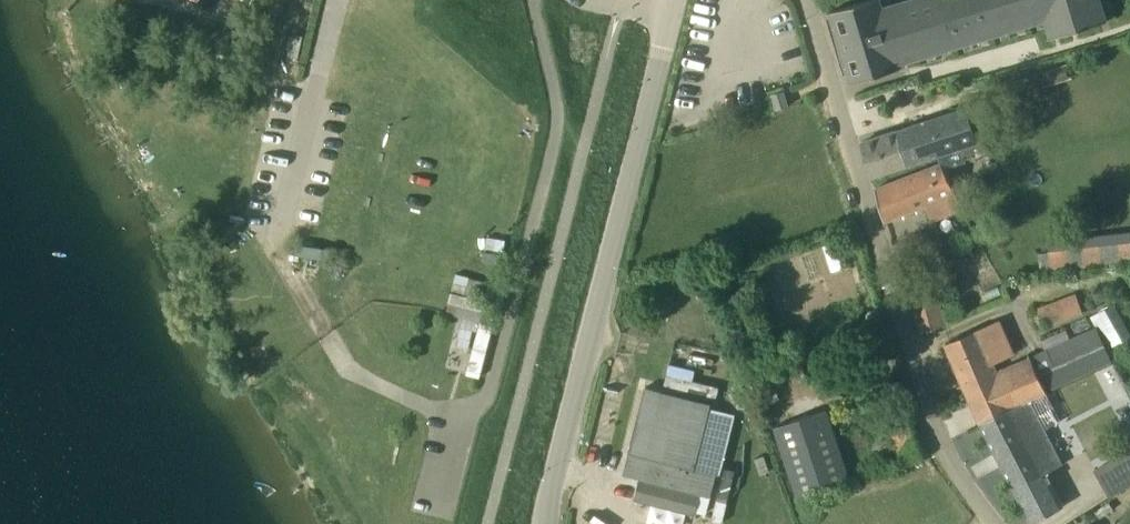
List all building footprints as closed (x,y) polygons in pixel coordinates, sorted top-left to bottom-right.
[(900,63),(1045,19),(1051,38),(1108,20),(1101,0),(904,0),(883,6),(881,0),(865,0),(831,10),(852,82),(902,67),(900,63)] [(1051,69),(1055,83),(1069,79),(1065,65),(1051,69)] [(777,109),(788,106),(783,91),(773,94),(777,109)] [(941,163),(948,178),(965,172),(957,149),(996,136),(984,102),(967,108),(967,107),(861,143),(871,177),(937,155),(941,163)] [(964,209),(948,178),(941,163),(875,189),(885,221),(926,206),(931,221),(964,209)] [(919,250),(929,246),(922,230),(903,239),(902,239),(902,241),(908,254),(909,255),(910,257),(920,253),(919,250)] [(1039,253),(1041,271),(1103,265),(1103,264),(1129,262),(1129,234),(1048,242),(1049,252),(1039,253)] [(1046,328),(1084,315),(1077,294),(1038,307),(1046,328)] [(1129,337),(1129,333),(1114,304),(1091,316),(1109,349),(1129,337)] [(935,308),(916,314),(922,334),(945,325),(941,313),(937,314),(935,308)] [(946,343),(981,422),(1031,399),(1050,390),(1111,361),(1096,328),(998,373),(993,363),(1014,353),(999,319),(946,343)] [(478,323),(465,375),(479,379),(493,326),(479,323),(478,323)] [(635,500),(694,515),(695,511),(706,514),(716,474),(713,473),(718,451),(700,447),(711,403),(646,387),(623,474),(640,479),(635,500)] [(981,422),(1032,521),(1063,506),(1047,472),(1064,464),(1031,399),(981,422)] [(775,426),(798,496),(849,479),(826,409),(775,426)]
